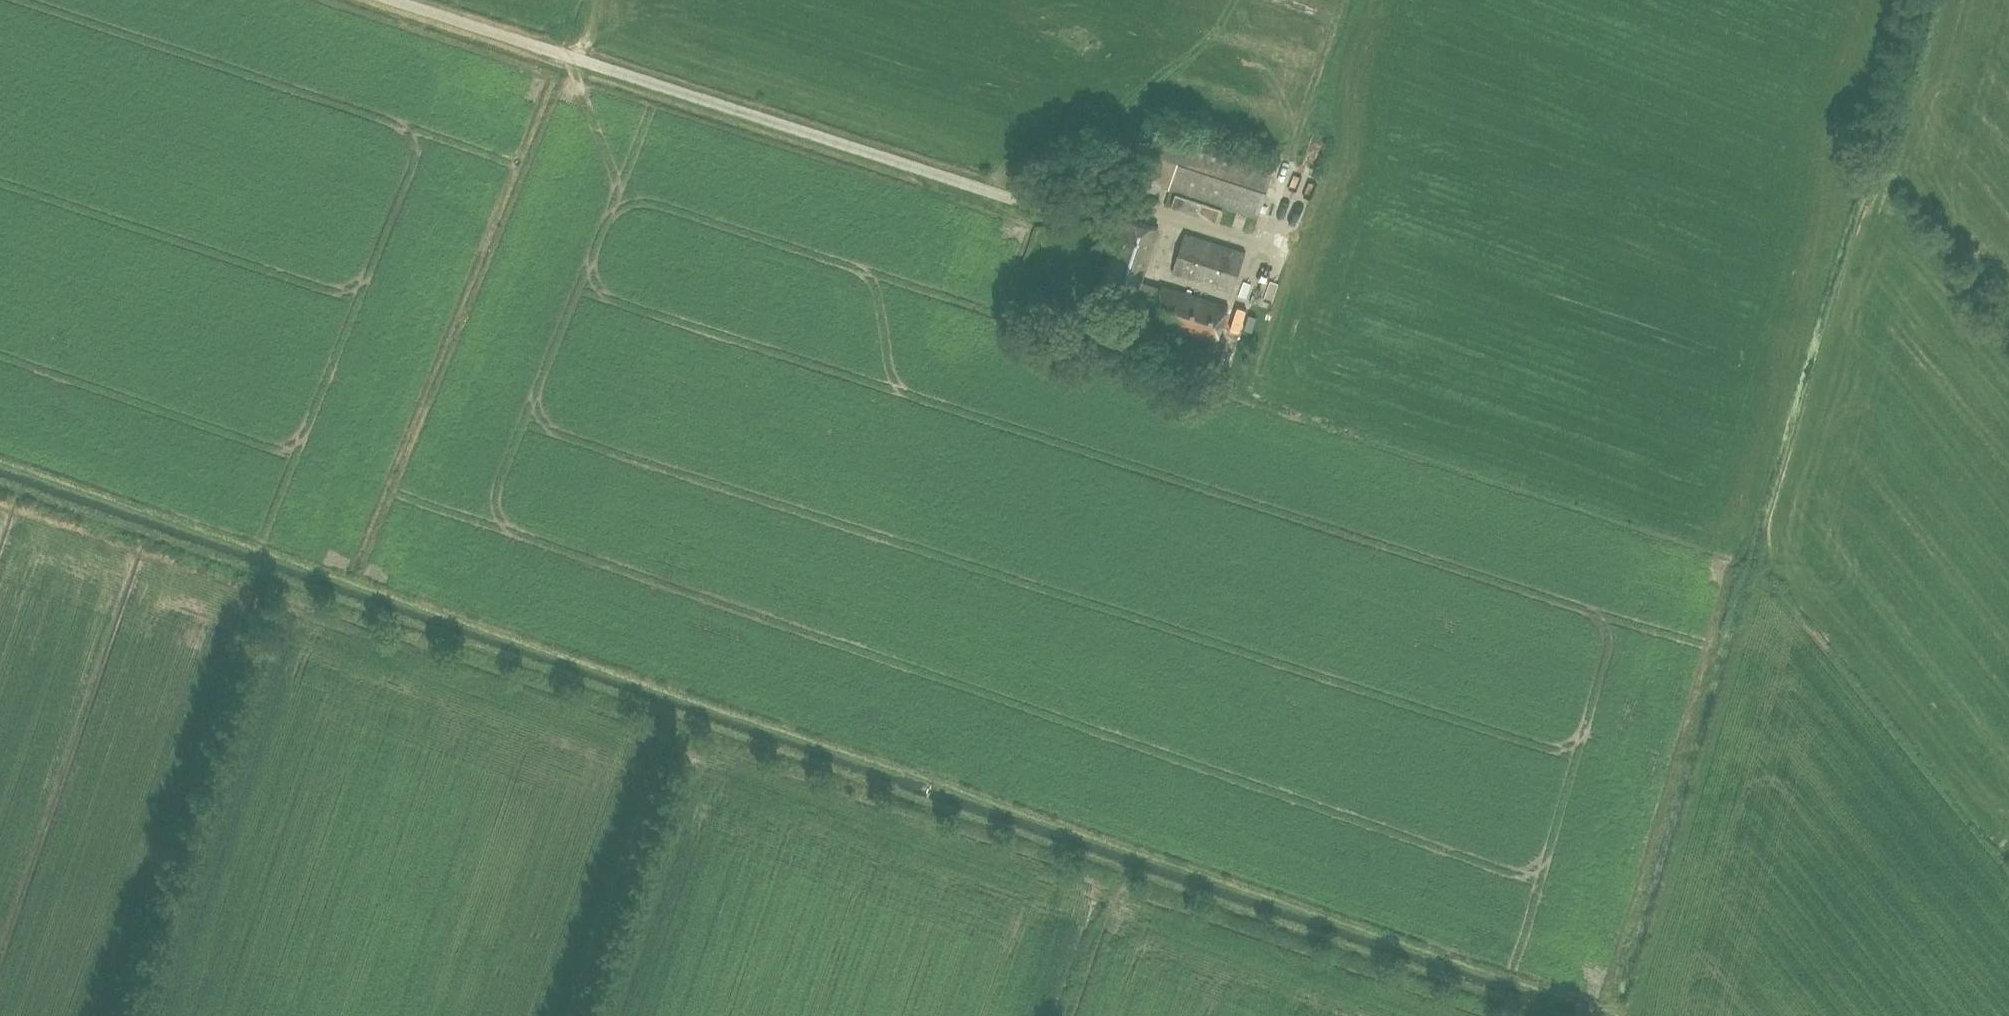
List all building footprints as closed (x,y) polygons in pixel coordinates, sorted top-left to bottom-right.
[(1138,179),(1258,217),(1276,163),(1156,124),(1138,179)] [(1134,298),(1147,302),(1153,284),(1141,280),(1158,227),(1128,217),(1108,278),(1137,288),(1134,298)] [(1184,233),(1171,274),(1233,294),(1246,253),(1184,233)] [(1162,287),(1153,284),(1147,302),(1142,317),(1217,341),(1228,306),(1162,285),(1162,287)] [(1216,348),(1185,337),(1177,359),(1209,370),(1216,348)]
